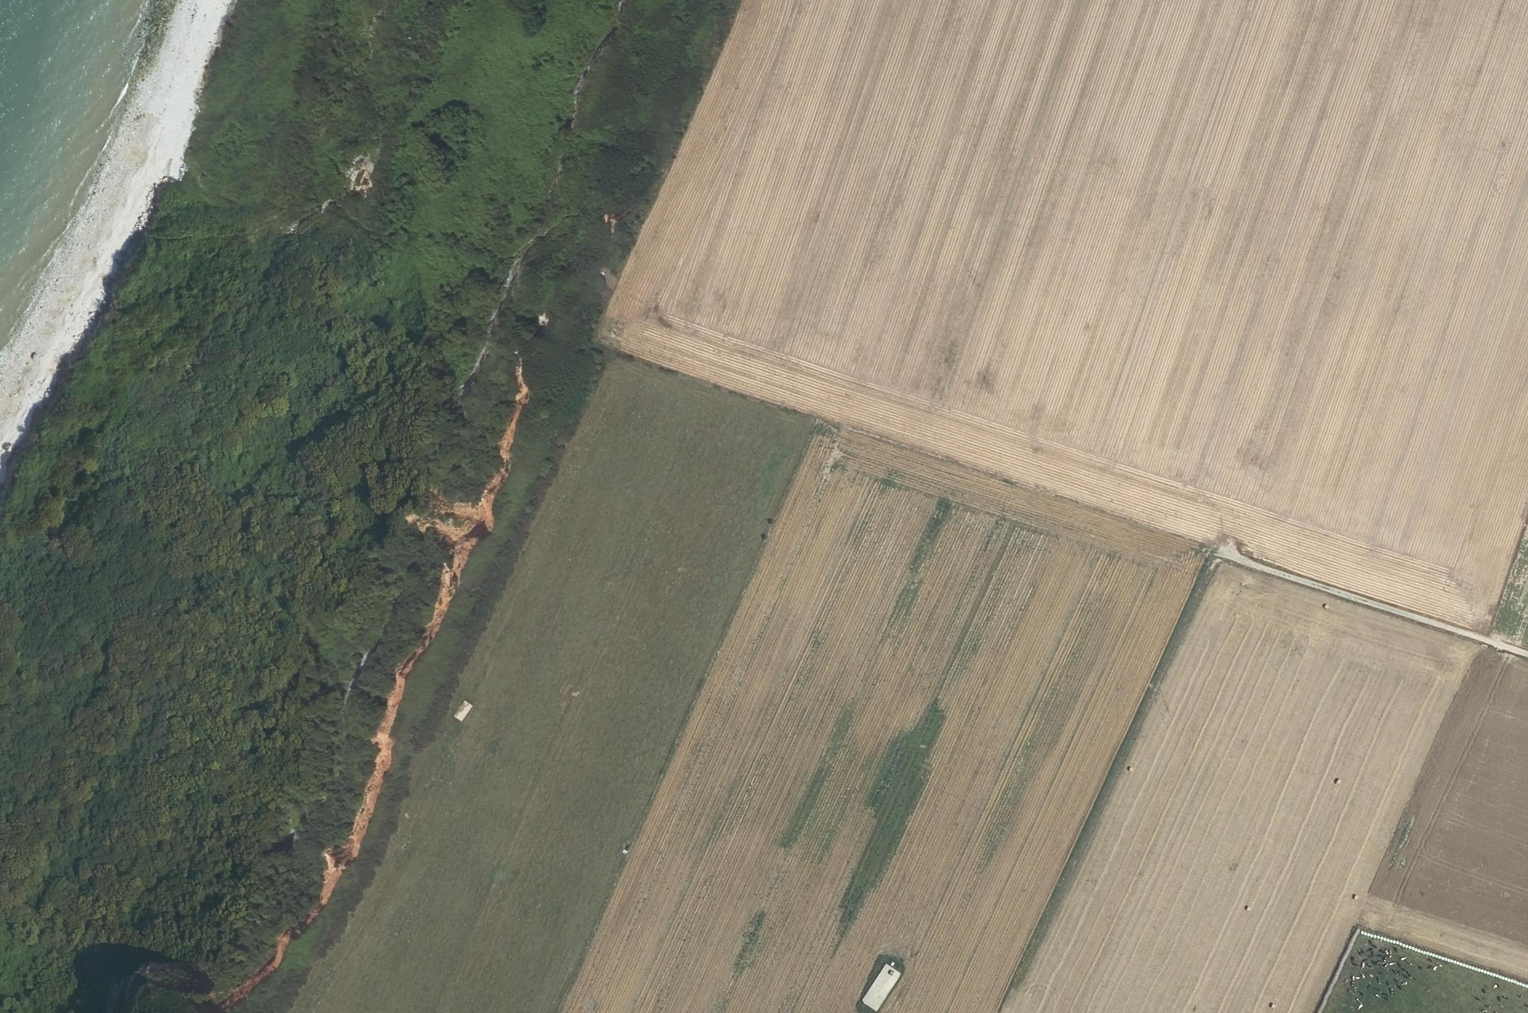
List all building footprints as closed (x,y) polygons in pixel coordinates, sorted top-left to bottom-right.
[(900,974),(886,965),(861,1002),(875,1012),(900,974)]
